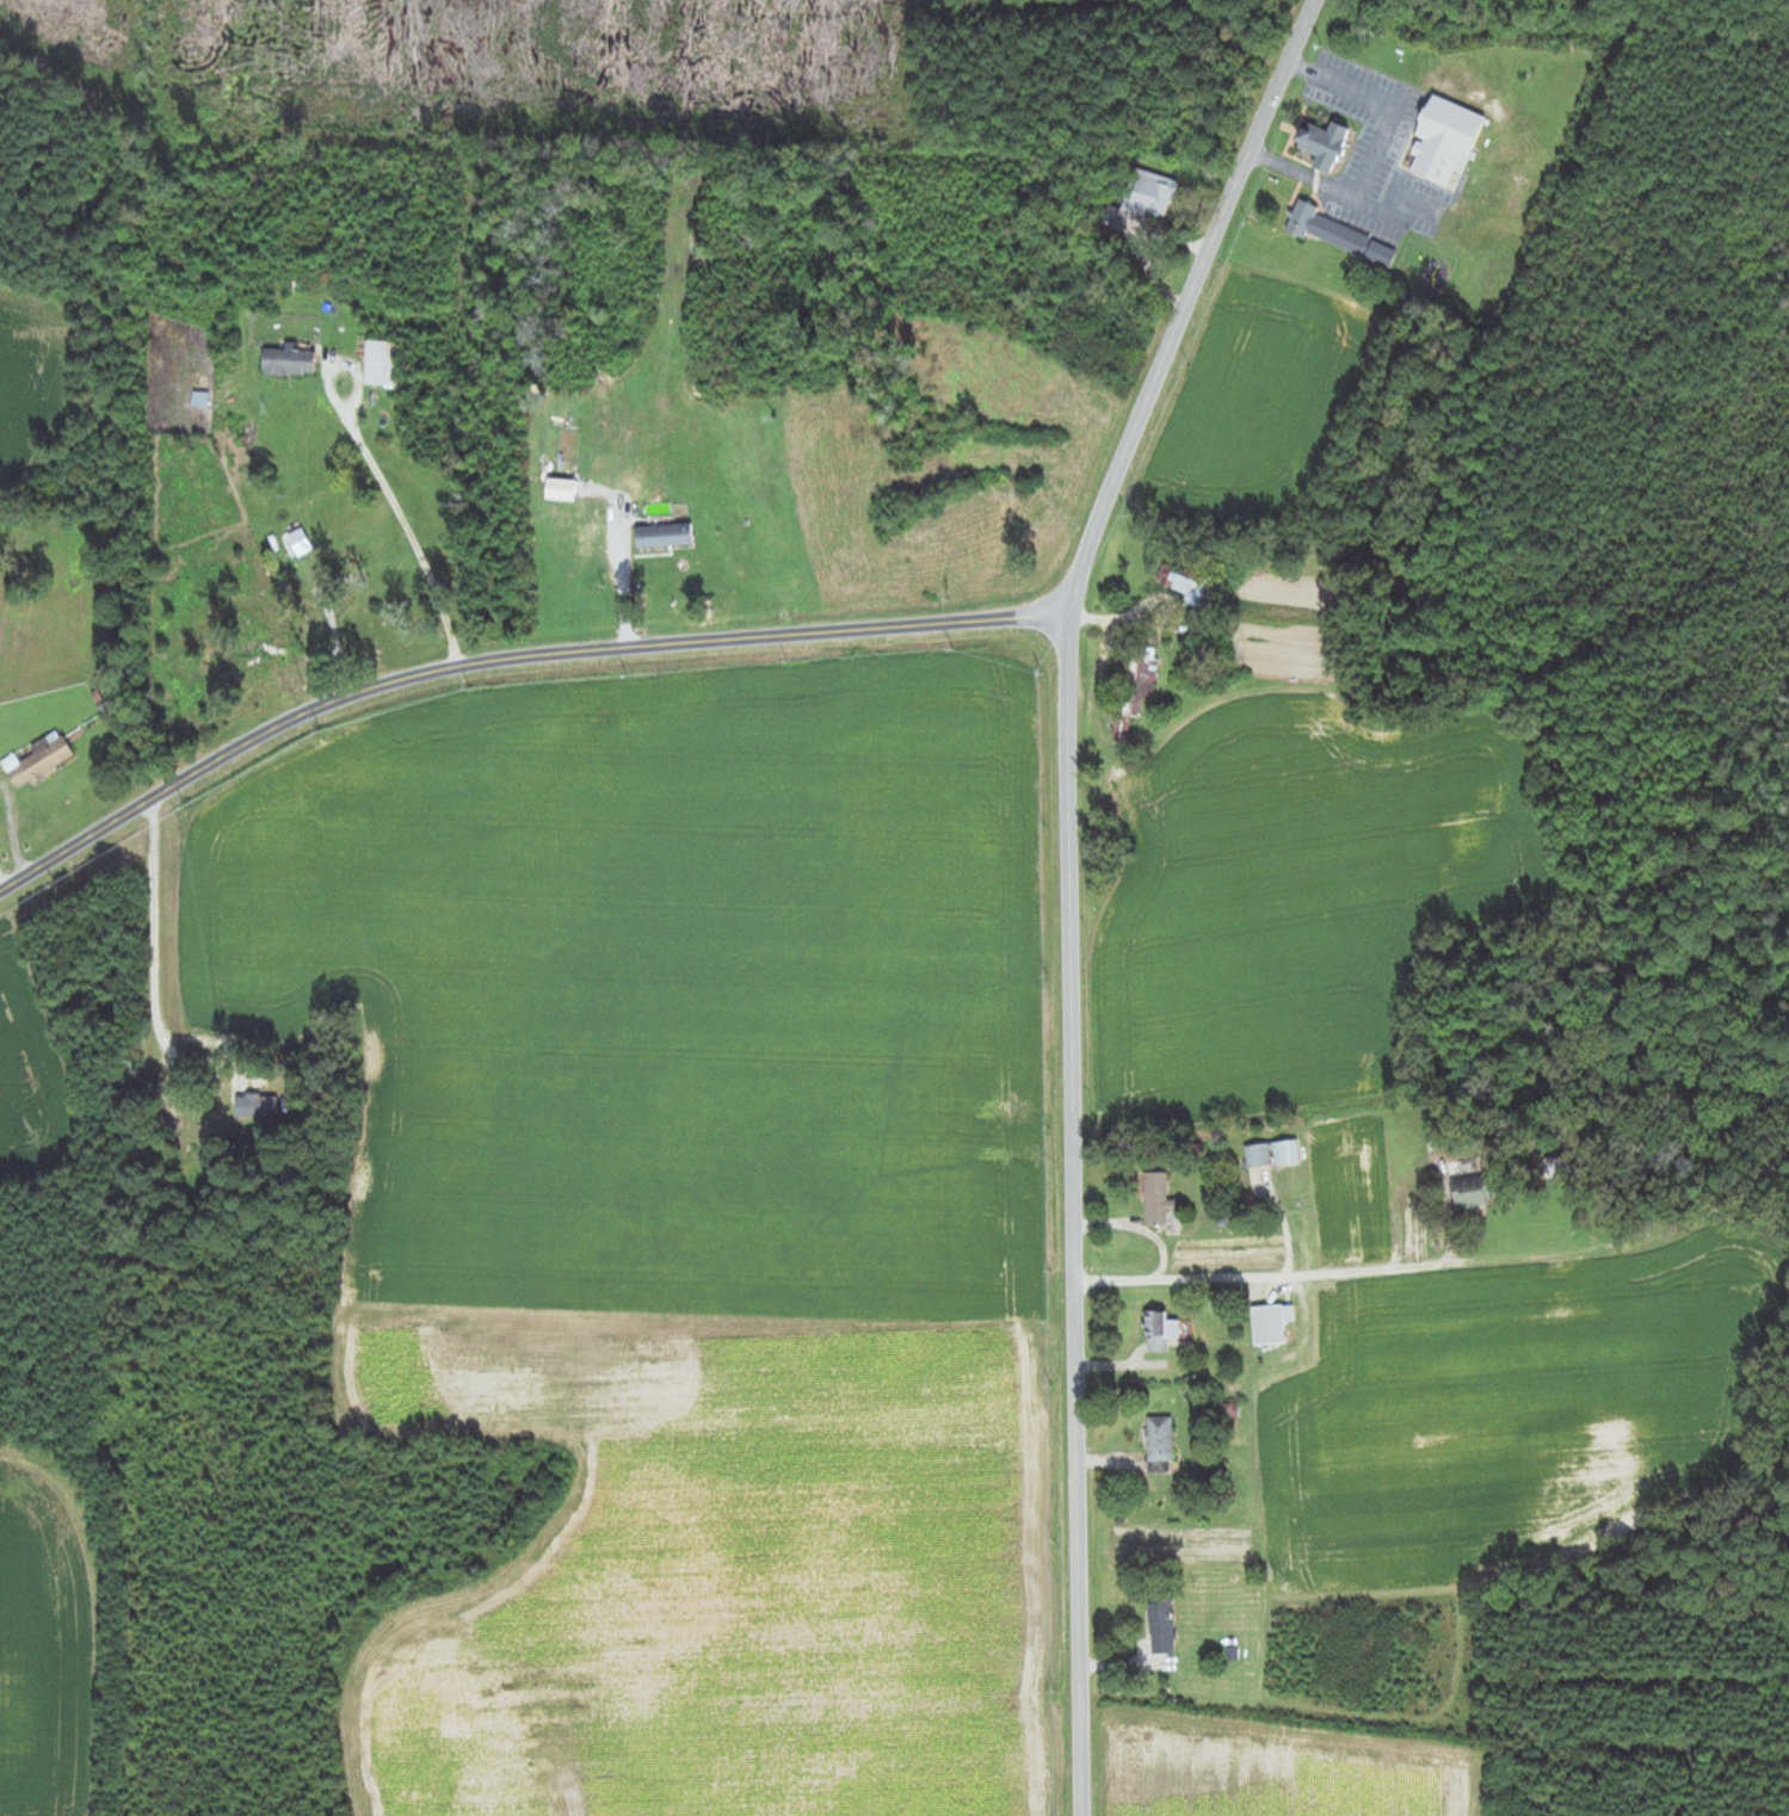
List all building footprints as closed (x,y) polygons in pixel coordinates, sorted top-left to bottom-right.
[(1489,117),(1435,96),(1406,170),(1450,187),(1456,171),(1466,175),(1489,117)] [(1315,170),(1336,176),(1352,128),(1334,123),(1331,134),(1307,126),(1299,149),(1319,156),(1315,170)] [(1317,217),(1320,207),(1299,199),(1288,229),(1392,268),(1399,248),(1317,217)] [(398,341),(367,341),(367,385),(398,385),(398,341)] [(317,351),(264,351),(264,376),(317,376),(317,351)] [(195,406),(209,406),(209,377),(195,377),(195,406)] [(299,556),(314,549),(303,528),(288,536),(299,556)] [(1207,609),(1218,584),(1165,560),(1154,585),(1207,609)] [(1159,659),(1128,655),(1116,736),(1127,738),(1131,716),(1138,717),(1141,696),(1153,698),(1159,659)] [(77,761),(64,733),(32,748),(35,755),(19,762),(16,756),(3,761),(15,788),(77,761)] [(279,1118),(279,1095),(238,1095),(238,1118),(279,1118)] [(1246,1169),(1274,1167),(1274,1166),(1300,1164),(1299,1142),(1245,1145),(1246,1169)] [(1176,1201),(1168,1201),(1168,1173),(1146,1173),(1146,1225),(1168,1225),(1168,1210),(1176,1210),(1176,1201)] [(1498,1203),(1493,1173),(1453,1181),(1458,1210),(1498,1203)] [(1254,1345),(1287,1344),(1285,1306),(1252,1307),(1254,1345)] [(1146,1313),(1150,1353),(1170,1351),(1169,1336),(1181,1335),(1180,1322),(1170,1322),(1169,1311),(1146,1313)] [(1173,1418),(1149,1418),(1149,1463),(1173,1463),(1173,1418)] [(1242,1466),(1231,1463),(1228,1474),(1239,1477),(1242,1466)] [(1175,1591),(1152,1591),(1152,1655),(1175,1655),(1175,1591)]
